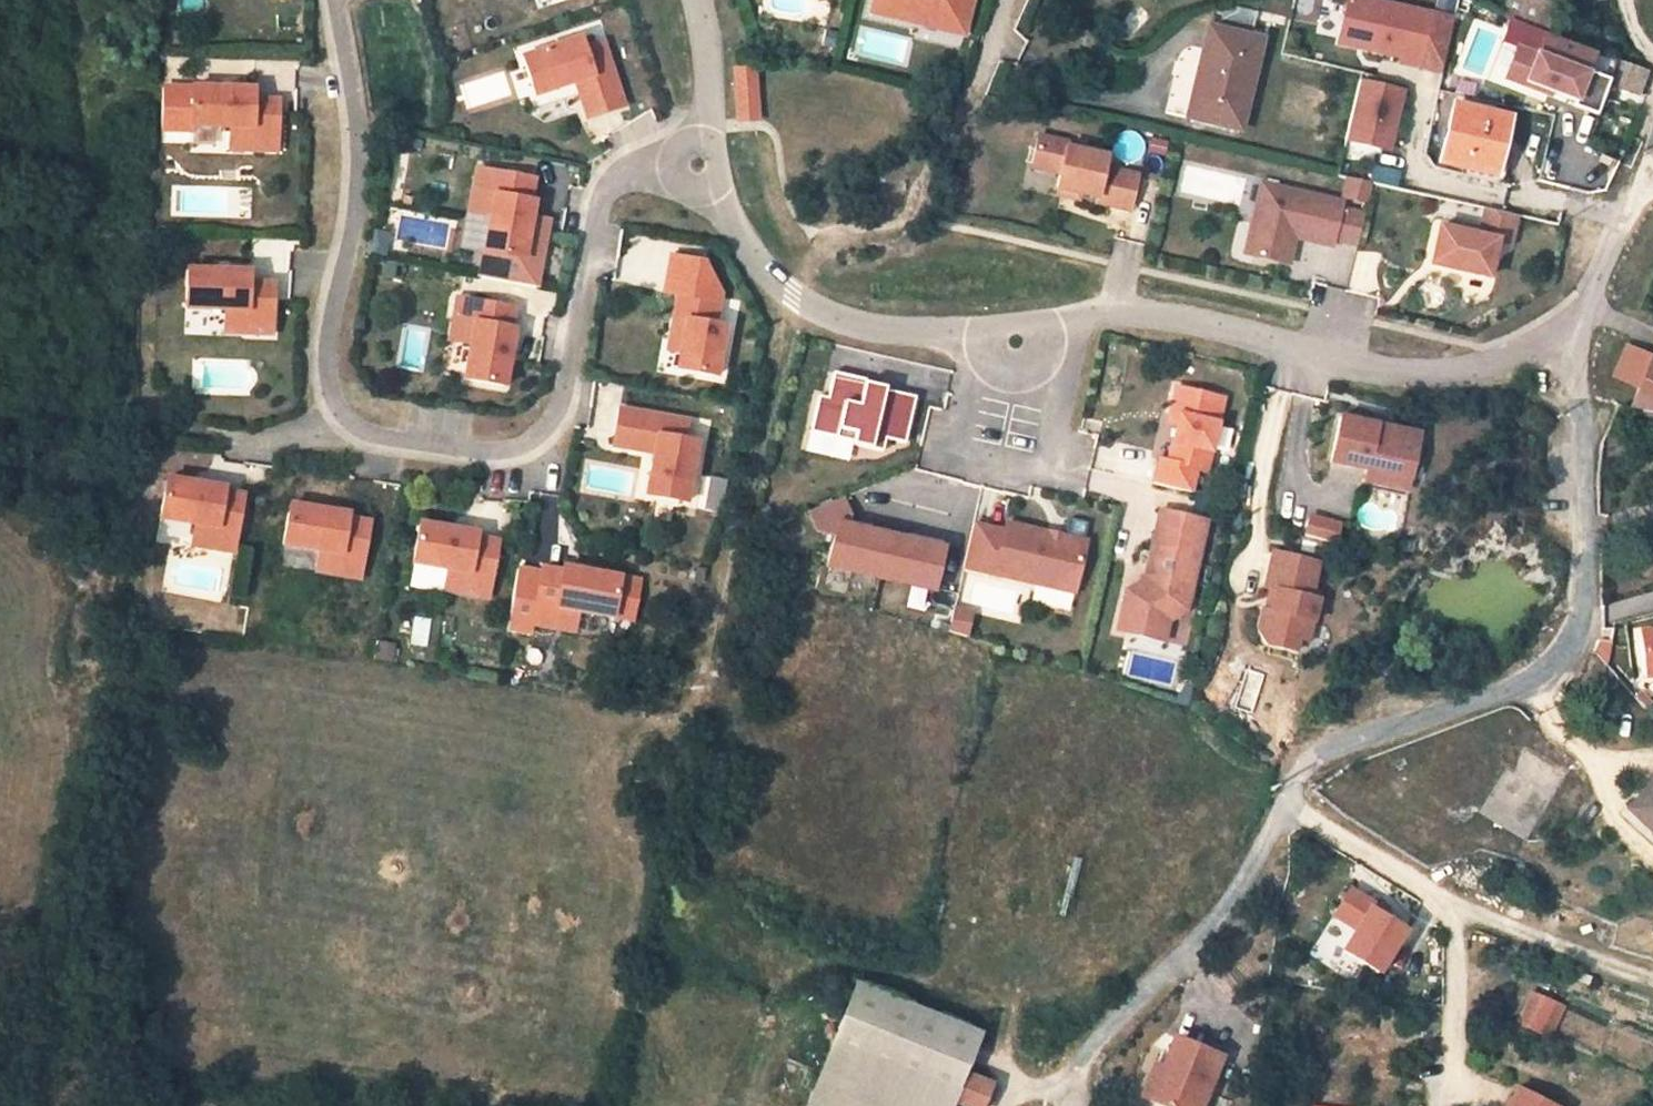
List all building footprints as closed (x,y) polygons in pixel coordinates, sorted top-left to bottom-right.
[(920,15),(966,26),(972,0),(873,0),(870,13),(917,24),(920,15)] [(1429,15),(1357,0),(1345,0),(1336,45),(1399,58),(1398,64),(1418,68),(1429,15)] [(1552,0),(1507,0),(1504,11),(1546,22),(1552,0)] [(917,24),(964,35),(966,26),(920,15),(917,24)] [(1214,20),(1212,29),(1249,39),(1251,30),(1214,20)] [(1198,72),(1205,74),(1203,82),(1196,80),(1187,118),(1239,131),(1261,42),(1249,39),(1212,29),(1209,28),(1198,72)] [(1515,47),(1504,80),(1524,87),(1526,82),(1548,90),(1575,99),(1573,104),(1597,112),(1604,92),(1608,81),(1638,90),(1646,67),(1617,58),(1617,59),(1542,33),(1534,54),(1515,47)] [(579,37),(522,57),(531,85),(550,79),(554,89),(575,81),(584,79),(586,87),(578,90),(588,118),(623,106),(601,41),(583,48),(579,37)] [(754,66),(734,67),(736,101),(756,100),(754,66)] [(1205,74),(1198,72),(1196,80),(1203,82),(1205,74)] [(550,79),(531,85),(534,95),(554,89),(550,79)] [(584,79),(575,81),(578,90),(586,87),(584,79)] [(1398,91),(1356,82),(1342,141),(1384,151),(1398,91)] [(1548,90),(1526,82),(1524,87),(1547,94),(1548,90)] [(254,88),(192,87),(192,89),(190,125),(230,127),(229,136),(251,137),(250,149),(277,150),(278,100),(253,99),(254,88)] [(190,125),(192,89),(163,88),(161,129),(190,130),(190,125)] [(756,100),(736,101),(737,119),(757,118),(756,100)] [(1506,119),(1453,106),(1440,161),(1493,174),(1499,153),(1507,156),(1512,135),(1503,133),(1506,119)] [(1067,141),(1038,134),(1031,166),(1059,172),(1055,188),(1058,188),(1078,193),(1095,197),(1094,202),(1130,210),(1137,175),(1103,167),(1106,156),(1066,146),(1067,141)] [(229,149),(250,149),(251,137),(229,136),(229,149)] [(1370,180),(1397,185),(1400,169),(1374,163),(1370,180)] [(534,178),(477,168),(472,191),(485,194),(481,215),(489,216),(482,252),(523,259),(534,201),(530,201),(534,178)] [(1053,190),(1056,174),(1033,169),(1029,185),(1053,190)] [(1340,196),(1367,202),(1372,181),(1344,175),(1340,196)] [(1253,257),(1288,265),(1294,237),(1332,246),(1333,240),(1340,210),(1341,203),(1260,184),(1253,215),(1262,217),(1253,257)] [(1058,188),(1056,194),(1077,198),(1078,193),(1058,188)] [(485,194),(472,191),(468,212),(481,215),(485,194)] [(523,259),(482,252),(478,276),(535,287),(551,205),(534,201),(523,259)] [(1333,240),(1357,245),(1363,214),(1340,210),(1333,240)] [(1510,244),(1516,216),(1484,210),(1478,236),(1439,227),(1431,264),(1488,277),(1497,241),(1510,244)] [(1244,254),(1253,257),(1262,217),(1253,215),(1244,254)] [(375,231),(371,253),(384,256),(388,233),(375,231)] [(673,317),(686,319),(683,335),(677,367),(715,375),(724,324),(714,323),(718,302),(720,289),(705,261),(670,255),(663,292),(677,294),(673,317)] [(402,265),(386,262),(383,275),(400,278),(402,265)] [(272,334),(274,283),(248,283),(249,272),(187,270),(185,309),(225,310),(225,319),(246,320),(245,333),(272,334)] [(509,327),(513,308),(457,297),(453,319),(465,321),(461,342),(470,344),(463,378),(503,385),(514,328),(509,327)] [(670,332),(683,335),(686,319),(673,317),(670,332)] [(225,319),(224,332),(245,333),(246,320),(225,319)] [(449,340),(461,342),(465,321),(453,319),(449,340)] [(1651,359),(1626,348),(1614,376),(1639,388),(1651,359)] [(1651,359),(1639,388),(1629,411),(1652,415),(1652,358),(1651,359)] [(832,378),(828,399),(819,397),(810,434),(881,451),(884,438),(904,443),(914,398),(832,378)] [(1205,470),(1222,398),(1176,387),(1170,414),(1179,415),(1177,424),(1168,461),(1159,458),(1154,483),(1191,492),(1196,468),(1205,470)] [(687,420),(619,408),(612,445),(643,451),(644,442),(655,444),(654,453),(650,475),(659,477),(656,497),(686,502),(696,442),(683,439),(687,420)] [(1168,422),(1177,424),(1179,415),(1170,414),(1168,422)] [(1376,426),(1339,417),(1329,461),(1409,479),(1418,442),(1375,432),(1376,426)] [(1419,435),(1376,426),(1375,432),(1418,442),(1419,435)] [(643,451),(654,453),(655,444),(644,442),(643,451)] [(646,494),(656,497),(659,477),(650,475),(646,494)] [(227,488),(169,478),(162,519),(194,524),(193,532),(214,535),(212,548),(234,551),(242,496),(226,493),(227,488)] [(360,578),(370,522),(348,518),(349,514),(289,503),(283,543),(319,550),(318,558),(339,561),(337,574),(360,578)] [(1126,590),(1117,629),(1164,639),(1169,620),(1174,595),(1189,599),(1207,520),(1160,510),(1144,579),(1142,589),(1136,592),(1126,590)] [(828,570),(935,594),(947,542),(840,519),(828,570)] [(1004,531),(972,524),(963,567),(1074,592),(1085,540),(1006,522),(1004,531)] [(477,533),(420,523),(413,563),(446,568),(444,576),(465,580),(463,593),(486,597),(498,541),(476,537),(477,533)] [(193,532),(191,544),(212,548),(214,535),(193,532)] [(1317,562),(1269,551),(1261,587),(1273,590),(1269,611),(1261,609),(1256,630),(1264,643),(1295,651),(1297,638),(1302,619),(1312,621),(1317,599),(1309,597),(1317,562)] [(318,558),(316,570),(337,574),(339,561),(318,558)] [(562,570),(542,566),(532,623),(553,626),(556,613),(577,617),(578,609),(613,616),(621,576),(563,566),(562,570)] [(444,576),(442,589),(463,593),(465,580),(444,576)] [(1144,579),(1126,590),(1136,592),(1142,589),(1144,579)] [(1174,595),(1169,620),(1187,608),(1189,599),(1174,595)] [(952,605),(948,631),(968,635),(973,609),(952,605)] [(553,626),(575,630),(577,617),(556,613),(553,626)] [(1297,638),(1307,641),(1312,621),(1302,619),(1297,638)] [(1639,633),(1646,682),(1652,681),(1652,631),(1639,633)] [(393,647),(377,644),(375,658),(391,661),(393,647)] [(1513,773),(1505,769),(1479,811),(1527,840),(1567,772),(1524,749),(1513,773)] [(1628,811),(1652,834),(1652,783),(1628,811)] [(1384,975),(1409,929),(1387,917),(1390,912),(1349,890),(1333,919),(1354,931),(1342,952),(1384,975)] [(855,985),(808,1105),(810,1105),(950,1105),(952,1101),(962,1074),(978,1034),(855,985)] [(1566,1006),(1532,990),(1517,1021),(1552,1039),(1566,1006)] [(1164,1073),(1152,1102),(1161,1105),(1199,1105),(1218,1059),(1174,1040),(1161,1071),(1164,1073)] [(1161,1071),(1154,1068),(1141,1098),(1152,1102),(1164,1073),(1161,1071)] [(962,1074),(952,1101),(964,1105),(981,1105),(989,1084),(962,1074)] [(1517,1093),(1511,1105),(1544,1105),(1517,1093)]
